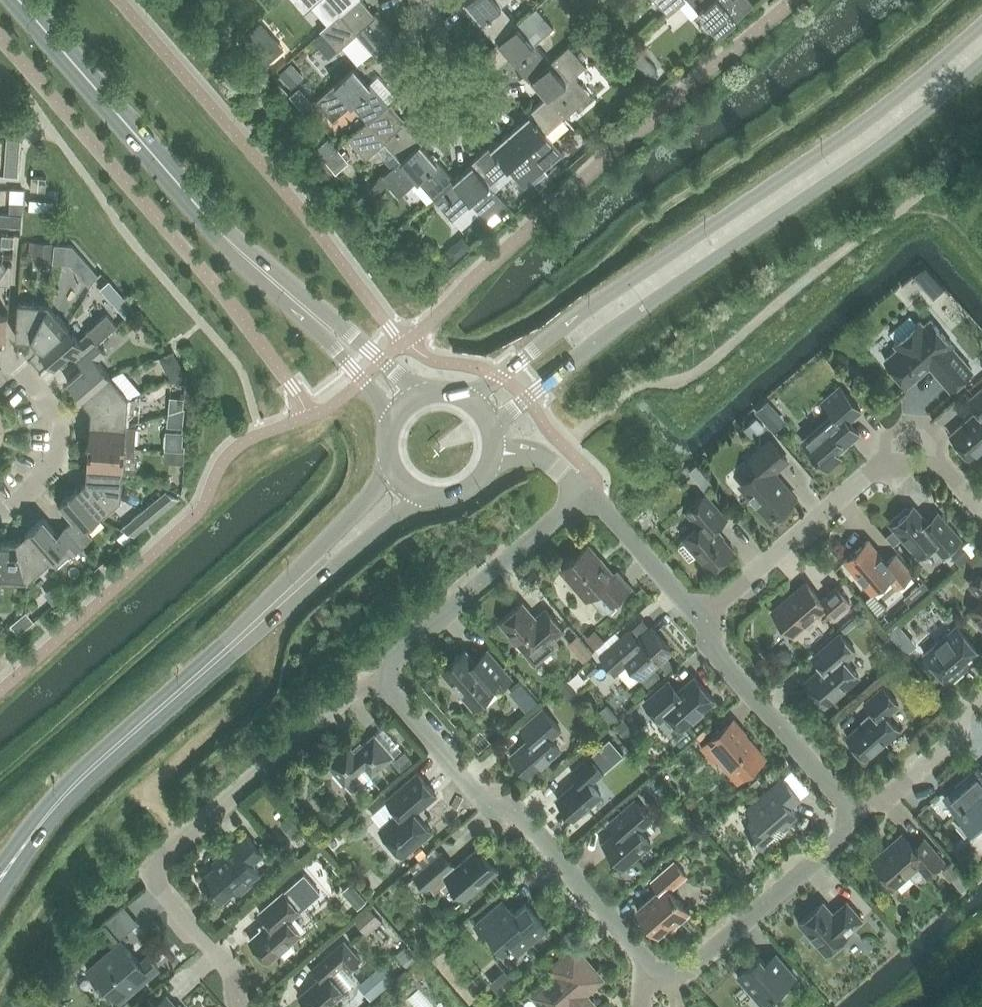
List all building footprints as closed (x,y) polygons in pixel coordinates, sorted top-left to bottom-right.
[(304,12),(318,0),(294,0),(304,12)] [(339,13),(320,30),(338,50),(357,34),(373,52),(394,33),(374,11),(373,12),(362,0),(355,0),(340,14),(339,13)] [(339,13),(340,14),(355,0),(327,0),(339,13)] [(499,40),(518,24),(517,23),(501,5),(507,0),(468,0),(466,2),(480,18),(478,20),(497,42),(499,40)] [(564,8),(572,0),(557,0),(564,8)] [(582,1),(590,10),(601,0),(583,0),(582,1)] [(682,0),(658,0),(668,11),(682,0)] [(719,35),(754,5),(749,0),(689,0),(719,35)] [(531,80),(532,79),(551,62),(550,61),(534,43),(554,26),(536,7),(517,23),(518,24),(499,40),(513,57),(512,59),(531,80)] [(282,49),(259,22),(242,37),(266,63),(282,49)] [(373,52),(378,58),(387,50),(382,44),(373,52)] [(532,79),(548,96),(566,117),(586,99),(568,78),(586,63),(569,45),(550,61),(551,62),(532,79)] [(642,53),(633,61),(648,78),(657,71),(642,53)] [(278,54),(264,66),(270,73),(282,62),(284,61),(278,54)] [(290,63),(277,75),(289,88),(302,76),(290,63)] [(354,67),(316,100),(333,120),(352,103),(368,121),(369,122),(388,106),(389,104),(387,101),(395,94),(378,75),(370,82),(368,83),(354,67)] [(527,116),(511,131),(544,170),(563,153),(547,134),(566,117),(548,96),(526,115),(527,116)] [(385,141),(401,159),(401,160),(420,143),(422,141),(403,120),(401,121),(388,106),(369,122),(368,121),(349,138),(366,158),(385,141)] [(8,122),(8,132),(21,132),(21,122),(8,122)] [(471,163),(472,165),(489,185),(490,184),(508,168),(525,186),(532,180),(544,170),(511,131),(494,145),(493,143),(471,163)] [(21,132),(8,132),(8,144),(21,144),(21,132)] [(327,139),(315,149),(324,159),(336,149),(327,139)] [(418,179),(434,197),(455,179),(436,157),(434,159),(430,154),(420,143),(401,160),(401,159),(382,176),(399,196),(418,179)] [(336,149),(324,159),(336,173),(348,163),(336,149)] [(472,165),(455,179),(434,197),(453,219),(471,203),(486,220),(506,202),(490,184),(489,185),(472,165)] [(557,165),(547,173),(552,179),(562,171),(557,165)] [(544,170),(532,180),(541,190),(553,180),(552,179),(547,173),(544,170)] [(32,176),(31,189),(46,190),(47,177),(32,176)] [(370,187),(358,198),(365,207),(378,196),(370,187)] [(10,189),(8,213),(22,214),(23,204),(24,193),(24,190),(10,189)] [(9,215),(8,228),(21,229),(22,216),(9,215)] [(3,235),(2,245),(14,246),(15,236),(3,235)] [(462,237),(447,251),(456,261),(471,248),(462,237)] [(36,238),(34,257),(52,258),(54,239),(36,238)] [(55,239),(54,260),(71,262),(72,240),(55,239)] [(0,277),(0,284),(11,284),(12,265),(8,264),(6,267),(0,277)] [(107,279),(99,286),(106,293),(114,303),(122,296),(114,287),(107,279)] [(16,337),(31,338),(49,303),(19,301),(16,337)] [(31,338),(40,348),(68,325),(49,303),(31,338)] [(7,336),(9,313),(0,312),(0,335),(7,336)] [(108,314),(88,331),(89,332),(97,343),(117,326),(108,314)] [(920,321),(895,343),(898,347),(885,359),(907,384),(930,365),(951,389),(972,370),(952,346),(953,345),(931,319),(924,325),(920,321)] [(71,352),(77,359),(97,343),(89,332),(80,339),(68,325),(40,348),(55,365),(71,352)] [(68,381),(83,397),(111,374),(98,360),(106,353),(97,343),(77,359),(84,367),(68,381)] [(174,352),(162,357),(172,381),(186,382),(187,373),(174,352)] [(83,397),(92,408),(129,396),(111,374),(83,397)] [(825,466),(830,467),(841,457),(837,453),(860,433),(849,421),(861,410),(840,386),(823,401),(834,413),(802,440),(825,466)] [(972,458),(981,449),(981,388),(968,400),(978,410),(951,434),(972,458)] [(92,408),(91,422),(127,425),(128,418),(140,419),(142,392),(129,396),(92,408)] [(185,398),(171,397),(171,412),(185,408),(185,398)] [(768,399),(755,410),(764,420),(777,409),(768,399)] [(171,412),(169,424),(183,426),(185,408),(171,412)] [(755,415),(743,426),(752,436),(764,425),(755,415)] [(91,422),(89,444),(136,447),(137,426),(127,425),(91,422)] [(167,433),(166,452),(173,452),(173,451),(186,451),(186,447),(184,447),(185,434),(182,434),(167,433)] [(750,458),(759,468),(741,485),(770,519),(796,497),(774,472),(788,460),(770,440),(750,458)] [(89,444),(88,465),(124,468),(134,472),(134,471),(136,470),(136,469),(137,468),(137,466),(138,465),(138,463),(138,462),(138,460),(137,458),(137,457),(135,457),(136,447),(126,446),(89,444)] [(186,451),(173,451),(173,452),(172,463),(186,463),(186,451)] [(696,464),(688,471),(696,480),(704,474),(696,464)] [(88,465),(87,479),(122,497),(124,468),(88,465)] [(87,479),(76,489),(100,516),(122,497),(87,479)] [(73,519),(66,526),(79,541),(82,545),(93,536),(86,528),(100,516),(76,489),(59,503),(73,519)] [(165,491),(145,508),(154,518),(179,497),(165,491)] [(686,541),(680,547),(691,560),(698,554),(711,570),(734,550),(715,529),(727,518),(706,494),(686,511),(699,526),(684,538),(686,541)] [(902,537),(919,557),(933,544),(943,555),(961,538),(946,520),(935,529),(914,505),(910,509),(909,508),(905,507),(891,520),(890,524),(894,528),(902,537)] [(154,518),(145,508),(122,527),(135,534),(154,518)] [(44,517),(27,531),(36,541),(51,558),(49,560),(56,567),(71,554),(72,554),(82,545),(79,541),(66,526),(58,533),(44,517)] [(889,532),(886,535),(894,544),(897,541),(902,537),(894,528),(889,532)] [(17,540),(29,577),(49,560),(51,558),(27,531),(17,540)] [(29,577),(17,540),(2,539),(0,562),(0,575),(29,577)] [(868,540),(845,560),(872,591),(888,578),(896,587),(912,573),(896,554),(887,562),(868,540)] [(964,544),(955,552),(964,562),(973,555),(964,544)] [(561,567),(588,598),(599,588),(612,603),(632,586),(618,570),(613,574),(587,545),(561,567)] [(969,559),(976,568),(981,564),(981,558),(977,552),(969,559)] [(970,584),(981,598),(981,573),(970,584)] [(924,581),(905,598),(913,607),(932,590),(924,581)] [(807,582),(773,611),(792,634),(815,613),(818,616),(828,608),(822,600),(807,582)] [(837,587),(822,600),(828,608),(835,615),(850,602),(837,587)] [(859,610),(865,605),(860,599),(857,602),(856,607),(859,610)] [(969,611),(981,626),(981,600),(969,611)] [(536,617),(522,601),(500,621),(535,661),(551,647),(548,644),(565,630),(546,608),(536,617)] [(26,611),(19,617),(27,627),(35,621),(26,611)] [(27,627),(19,617),(10,625),(18,635),(27,627)] [(897,624),(889,631),(896,640),(905,633),(897,624)] [(924,653),(949,682),(981,653),(957,625),(924,653)] [(622,637),(601,655),(615,672),(617,670),(630,685),(641,676),(648,684),(661,674),(653,665),(658,661),(665,669),(663,671),(665,674),(675,665),(666,654),(671,649),(652,627),(630,646),(622,637)] [(596,628),(586,637),(596,647),(605,639),(596,628)] [(822,667),(805,682),(825,704),(859,675),(845,659),(855,650),(840,633),(813,657),(822,667)] [(583,643),(574,651),(582,660),(591,651),(583,643)] [(776,651),(775,658),(779,663),(786,663),(791,659),(792,652),(787,648),(781,648),(776,651)] [(493,657),(480,667),(466,650),(443,670),(474,705),(496,686),(498,689),(511,678),(493,657)] [(593,660),(584,667),(591,676),(600,668),(593,660)] [(899,674),(889,674),(889,683),(899,683),(899,674)] [(669,680),(645,701),(660,719),(668,712),(681,728),(715,699),(695,677),(679,691),(669,680)] [(569,678),(560,686),(571,698),(580,691),(569,678)] [(522,679),(511,689),(516,694),(527,685),(522,679)] [(865,701),(874,712),(847,736),(866,758),(900,729),(887,715),(899,704),(883,686),(865,701)] [(511,754),(529,776),(539,767),(546,761),(560,749),(549,737),(560,728),(543,708),(521,727),(530,737),(511,754)] [(623,718),(615,725),(625,737),(633,730),(623,718)] [(735,734),(728,725),(703,747),(714,760),(721,754),(741,777),(764,757),(741,729),(735,734)] [(708,726),(700,733),(703,737),(712,730),(708,726)] [(348,744),(327,762),(345,784),(346,783),(353,790),(372,774),(393,755),(375,734),(355,752),(348,744)] [(405,750),(393,760),(400,770),(413,759),(405,750)] [(579,780),(557,798),(574,818),(602,794),(591,783),(604,772),(589,755),(571,771),(579,780)] [(554,769),(546,761),(539,767),(546,775),(554,769)] [(946,798),(973,830),(981,822),(981,773),(978,768),(955,787),(957,789),(946,798)] [(397,811),(379,827),(403,855),(430,832),(432,830),(430,828),(416,812),(430,800),(437,794),(430,786),(417,772),(386,799),(397,811)] [(652,777),(642,785),(654,799),(664,790),(652,777)] [(745,828),(762,848),(768,843),(771,846),(781,838),(775,832),(796,814),(790,806),(800,798),(783,778),(746,809),(755,819),(745,828)] [(607,822),(616,832),(604,843),(624,866),(651,842),(642,832),(654,821),(635,798),(607,822)] [(291,814),(281,823),(291,835),(301,826),(291,814)] [(260,872),(252,863),(263,853),(245,833),(213,861),(216,865),(202,877),(222,900),(234,889),(239,895),(252,884),(250,881),(260,872)] [(884,849),(872,859),(896,887),(919,866),(927,875),(944,860),(925,838),(914,847),(905,836),(887,852),(884,849)] [(427,889),(430,886),(444,874),(465,898),(498,870),(478,847),(455,867),(442,851),(414,875),(427,889)] [(660,890),(637,909),(658,933),(669,924),(672,927),(689,912),(670,889),(687,874),(675,861),(652,880),(660,890)] [(952,861),(942,870),(950,880),(953,878),(960,871),(952,861)] [(960,871),(953,878),(963,890),(971,883),(960,871)] [(260,911),(269,922),(250,938),(269,960),(301,932),(290,919),(320,893),(303,874),(260,911)] [(359,891),(350,899),(358,908),(367,901),(359,891)] [(510,945),(518,954),(548,928),(526,903),(514,913),(502,899),(474,923),(484,934),(487,931),(504,950),(510,945)] [(824,901),(799,922),(826,952),(850,931),(849,930),(863,919),(847,901),(833,912),(824,901)] [(106,922),(121,938),(137,924),(123,908),(106,922)] [(369,908),(354,921),(365,933),(379,920),(369,908)] [(148,955),(140,962),(121,941),(87,970),(107,992),(110,990),(119,1001),(159,967),(148,955)] [(344,941),(313,968),(321,978),(300,996),(310,1006),(324,1006),(344,990),(331,974),(344,962),(350,968),(360,959),(344,941)] [(405,947),(396,954),(407,967),(416,960),(405,947)] [(534,995),(544,1006),(569,1006),(570,1006),(592,1006),(594,1005),(585,994),(602,978),(575,947),(551,968),(557,975),(534,995)] [(767,964),(760,956),(738,976),(763,1004),(796,976),(777,955),(767,964)] [(419,965),(412,971),(419,978),(425,972),(419,965)] [(505,968),(490,982),(499,992),(514,979),(505,968)]
